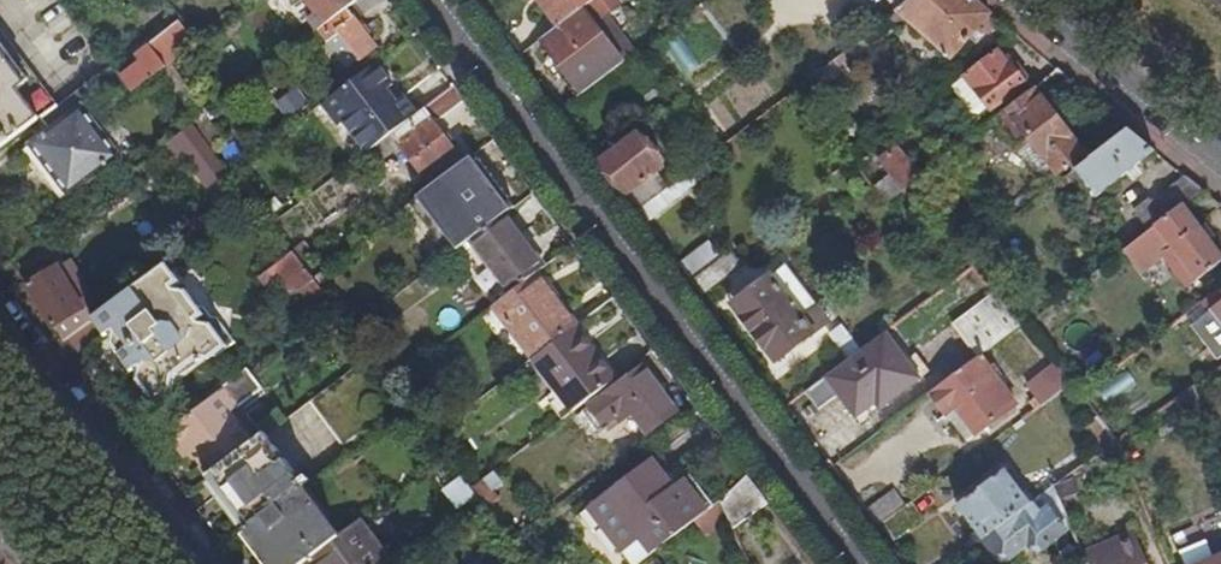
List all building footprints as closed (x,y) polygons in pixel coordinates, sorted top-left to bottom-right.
[(305,0),(281,0),(302,28),(310,22),(317,17),(305,0)] [(331,25),(357,6),(353,0),(305,0),(317,17),(310,22),(319,34),(331,25)] [(388,2),(386,0),(365,0),(357,6),(331,25),(359,64),(377,51),(357,24),(388,2)] [(561,30),(599,0),(539,0),(561,30)] [(544,43),(565,70),(605,39),(596,28),(622,8),(617,0),(599,0),(561,30),(544,43)] [(993,17),(981,6),(974,0),(919,0),(900,15),(955,62),(993,17)] [(76,8),(69,12),(76,21),(83,16),(76,8)] [(198,48),(174,16),(169,20),(176,30),(137,59),(141,64),(126,75),(122,70),(114,59),(108,64),(112,70),(113,69),(134,95),(160,75),(171,68),(198,48)] [(693,57),(722,37),(711,21),(682,42),(693,57)] [(605,39),(565,70),(586,96),(625,65),(605,39)] [(42,122),(55,112),(0,40),(0,152),(42,122)] [(1011,67),(1000,53),(952,90),(958,97),(973,86),(993,111),(1030,82),(1031,79),(1020,65),(1016,64),(1011,67)] [(137,59),(122,70),(126,75),(141,64),(137,59)] [(384,144),(393,137),(416,119),(402,101),(397,105),(388,93),(393,89),(378,67),(327,106),(343,127),(346,124),(369,155),(384,144)] [(171,68),(160,75),(197,125),(208,117),(171,68)] [(1060,175),(1073,164),(1086,156),(1052,110),(1079,89),(1060,73),(999,121),(1019,148),(1015,151),(1034,177),(1038,174),(1052,178),(1059,173),(1060,175)] [(55,112),(42,122),(50,134),(32,148),(69,198),(119,161),(83,111),(97,100),(87,88),(55,112)] [(436,127),(466,105),(455,90),(416,119),(393,137),(427,181),(458,157),(436,127)] [(194,127),(165,149),(179,168),(189,161),(210,190),(230,175),(194,127)] [(1112,187),(1156,152),(1130,130),(1089,161),(1077,171),(1097,196),(1110,185),(1112,187)] [(640,136),(602,164),(609,173),(640,213),(670,190),(659,175),(665,170),(640,136)] [(391,153),(384,144),(369,155),(361,161),(368,170),(391,153)] [(482,173),(505,156),(495,144),(466,166),(470,170),(482,173)] [(905,194),(923,180),(899,150),(882,163),(892,178),(877,189),(890,206),(905,194)] [(1073,164),(1077,171),(1089,161),(1086,156),(1073,164)] [(474,244),(506,219),(499,211),(481,186),(472,175),(440,199),(467,234),(450,246),(457,256),(474,244)] [(1185,205),(1205,190),(1190,179),(1156,204),(1153,202),(1137,213),(1150,232),(1185,205)] [(481,186),(499,211),(507,205),(489,181),(481,186)] [(1185,205),(1150,232),(1126,251),(1144,274),(1161,261),(1160,259),(1166,255),(1189,286),(1220,262),(1220,253),(1185,205)] [(514,295),(537,278),(545,271),(506,219),(474,244),(514,295)] [(712,241),(683,258),(692,273),(721,256),(712,241)] [(335,307),(315,280),(295,253),(263,278),(268,284),(279,277),(290,293),(304,292),(318,311),(310,317),(315,322),(335,307)] [(42,281),(28,289),(42,311),(63,345),(64,344),(105,314),(71,262),(51,274),(42,281)] [(113,308),(176,392),(233,350),(212,321),(169,266),(113,308)] [(719,266),(693,285),(703,297),(729,278),(719,266)] [(38,275),(42,281),(51,274),(47,268),(38,275)] [(537,360),(576,331),(537,278),(514,295),(497,308),(537,360)] [(734,307),(755,335),(795,307),(774,278),(734,307)] [(1206,301),(1213,311),(1194,326),(1220,361),(1220,360),(1220,290),(1206,301)] [(955,323),(980,358),(1025,324),(1023,322),(996,293),(955,323)] [(795,307),(755,335),(778,364),(831,324),(820,309),(806,320),(795,307)] [(113,308),(105,314),(168,398),(176,392),(113,308)] [(1028,328),(1042,317),(1037,311),(1023,322),(1025,324),(1028,328)] [(212,321),(233,350),(240,345),(218,316),(212,321)] [(832,337),(851,361),(861,353),(843,329),(832,337)] [(574,414),(616,383),(576,331),(537,360),(536,361),(574,414)] [(851,361),(806,395),(819,412),(841,397),(857,418),(877,404),(889,395),(893,402),(930,373),(918,356),(908,364),(886,335),(861,353),(851,361)] [(374,358),(364,344),(354,351),(364,365),(374,358)] [(980,358),(932,394),(949,416),(958,410),(977,435),(1017,405),(980,358)] [(1031,403),(1036,411),(1062,393),(1073,384),(1059,365),(1030,388),(1037,398),(1031,403)] [(250,371),(194,413),(196,415),(169,435),(182,453),(189,448),(213,478),(254,447),(232,416),(265,391),(250,371)] [(599,435),(629,413),(638,407),(652,424),(656,431),(679,415),(645,371),(585,415),(599,435)] [(417,380),(412,372),(401,379),(407,387),(417,380)] [(1105,453),(1119,444),(1083,397),(1073,384),(1062,393),(1105,453)] [(1204,418),(1193,391),(1180,400),(1191,424),(1204,418)] [(889,395),(877,404),(882,410),(893,402),(889,395)] [(638,407),(629,413),(646,429),(652,424),(638,407)] [(958,410),(949,416),(968,442),(977,435),(958,410)] [(213,478),(211,480),(249,531),(304,490),(306,488),(268,437),(254,447),(213,478)] [(662,552),(710,515),(686,483),(676,491),(654,463),(591,512),(626,557),(643,546),(653,559),(662,552)] [(960,509),(984,541),(1033,506),(1008,473),(960,509)] [(444,489),(458,509),(477,496),(463,476),(444,489)] [(736,531),(769,507),(749,480),(724,504),(736,531)] [(475,491),(489,509),(500,501),(486,482),(475,491)] [(1051,510),(1068,534),(1073,530),(1055,489),(1041,501),(1047,511),(1051,510)] [(249,531),(273,563),(310,563),(342,540),(304,490),(249,531)] [(892,492),(865,512),(877,528),(905,508),(892,492)] [(984,541),(1002,563),(1007,563),(1030,548),(1034,553),(1042,554),(1068,534),(1051,510),(1047,511),(1041,501),(1033,506),(984,541)] [(310,563),(386,563),(390,561),(363,525),(342,540),(310,563)] [(1136,533),(1085,556),(1088,563),(1150,563),(1136,533)] [(662,552),(653,559),(647,563),(667,563),(662,552)]
